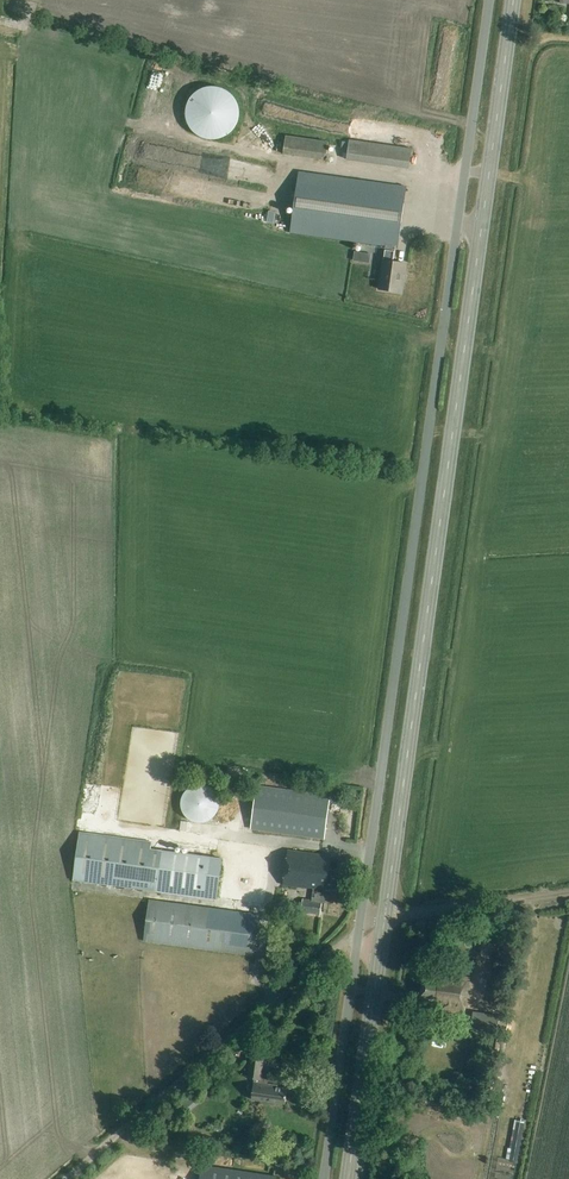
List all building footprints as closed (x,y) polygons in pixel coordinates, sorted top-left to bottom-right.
[(217,87),(212,86),(208,87),(203,88),(199,90),(195,92),(192,96),(189,99),(187,104),(186,108),(186,113),(186,117),(187,122),(189,126),(192,130),(195,133),(199,136),(203,138),(208,139),(212,139),(217,139),(221,138),(226,136),(229,133),(233,130),(235,126),(237,122),(238,117),(239,113),(238,108),(237,104),(235,99),(233,96),(229,92),(226,90),(221,88),(217,87)] [(294,137),(294,155),(338,156),(338,137),(294,137)] [(410,169),(412,149),(350,140),(347,160),(410,169)] [(393,261),(395,251),(395,247),(397,248),(406,186),(298,172),(290,233),(387,246),(385,260),(383,260),(379,289),(401,293),(405,263),(393,261)] [(219,803),(216,794),(209,787),(200,785),(191,787),(184,792),(180,801),(181,810),(186,818),(194,823),(203,823),(212,819),(217,812),(219,803)] [(325,838),(331,794),(256,785),(250,829),(325,838)] [(205,898),(217,900),(223,859),(211,857),(151,849),(152,842),(80,832),(73,881),(205,898)] [(340,890),(343,870),(330,868),(332,855),(288,849),(283,885),(313,889),(312,900),(303,899),(301,912),(321,915),(322,903),(325,903),(327,888),(340,890)] [(251,956),(258,915),(149,900),(144,942),(251,956)] [(514,936),(516,930),(501,926),(499,931),(514,936)] [(177,969),(190,971),(192,957),(179,955),(177,969)] [(200,961),(201,970),(210,969),(209,959),(200,961)] [(466,1010),(470,977),(423,971),(419,1004),(466,1010)] [(504,1004),(507,984),(493,982),(491,1002),(504,1004)] [(198,1023),(196,1010),(189,1010),(190,1024),(198,1023)] [(501,1032),(503,1016),(473,1012),(470,1028),(501,1032)] [(482,1047),(484,1042),(482,1037),(478,1035),(473,1037),(471,1041),(472,1046),(477,1048),(482,1047)] [(432,1048),(430,1058),(436,1060),(439,1049),(432,1048)] [(286,1104),(288,1088),(276,1087),(276,1085),(268,1084),(269,1076),(261,1075),(264,1059),(250,1058),(247,1077),(255,1078),(252,1100),(267,1102),(286,1104)] [(437,1066),(435,1072),(445,1076),(447,1070),(437,1066)] [(278,1178),(201,1167),(200,1178),(277,1178),(278,1178)]
